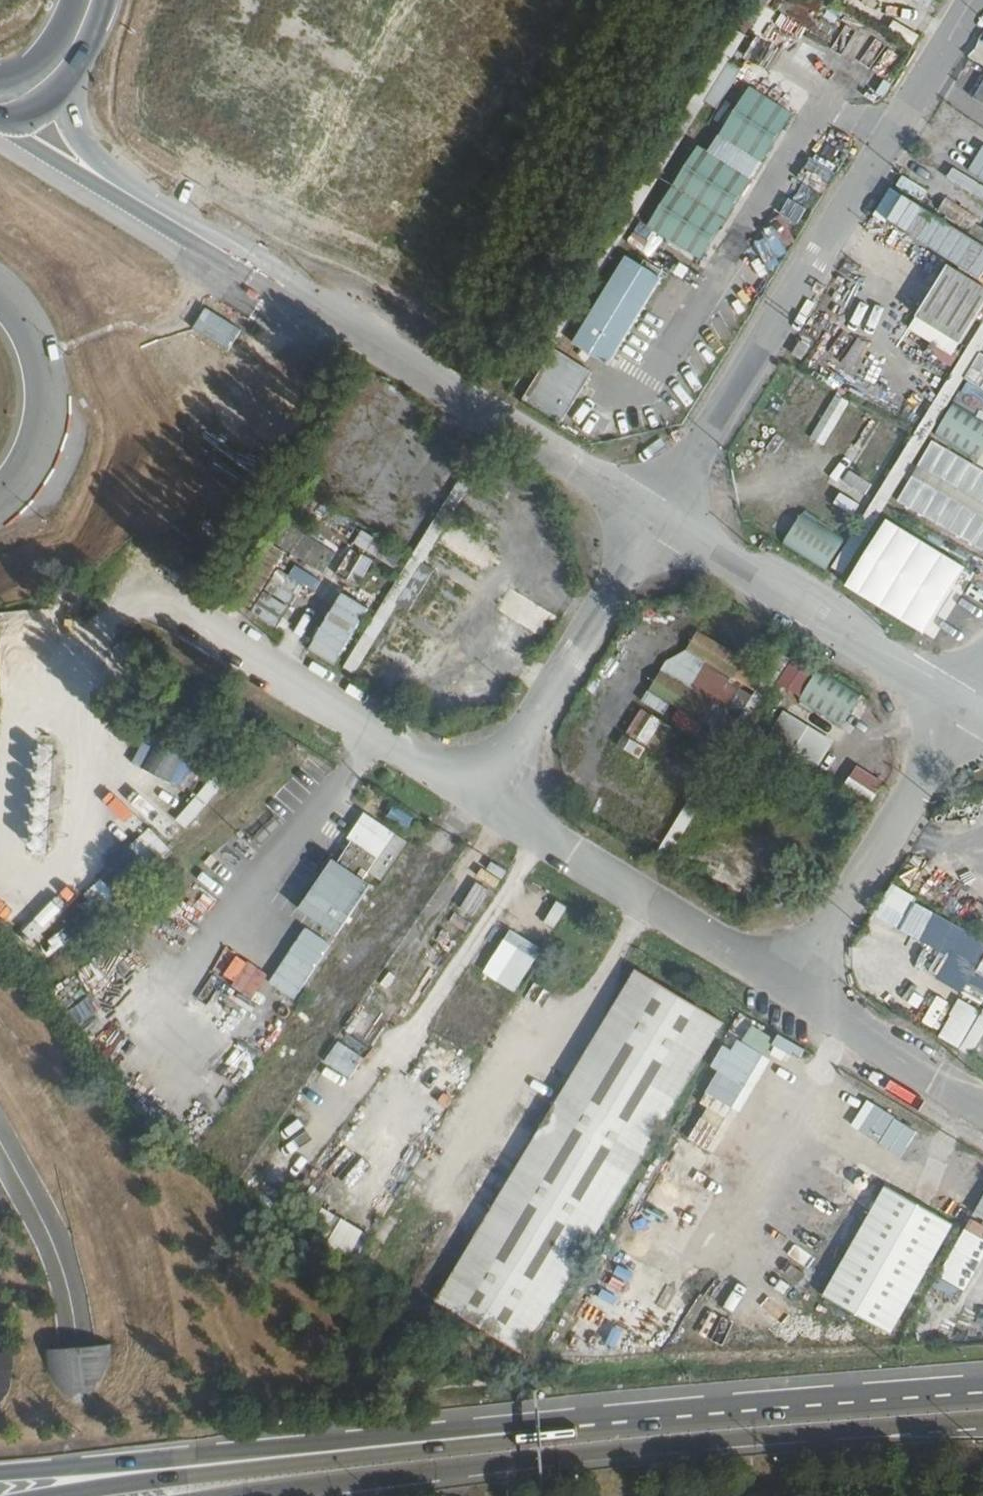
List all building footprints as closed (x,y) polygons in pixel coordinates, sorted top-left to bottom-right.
[(890,19),(884,29),(910,43),(915,33),(890,19)] [(982,58),(982,28),(970,51),(982,58)] [(716,112),(742,71),(730,63),(703,104),(716,112)] [(969,99),(982,107),(982,72),(969,99)] [(749,85),(718,135),(762,162),(793,112),(749,85)] [(718,135),(707,153),(751,180),(762,162),(718,135)] [(697,146),(673,186),(726,219),(751,180),(707,153),(697,146)] [(963,175),(950,169),(942,184),(982,203),(982,150),(976,146),(963,175)] [(726,219),(673,186),(647,227),(701,260),(726,219)] [(880,220),(982,273),(982,243),(892,196),(880,220)] [(660,278),(624,256),(572,343),(608,364),(660,278)] [(902,328),(954,357),(982,304),(982,286),(939,262),(902,328)] [(236,326),(248,304),(221,288),(208,310),(236,326)] [(845,293),(831,313),(859,331),(872,311),(845,293)] [(974,351),(960,378),(982,390),(982,356),(974,351)] [(560,425),(592,375),(554,352),(523,401),(560,425)] [(277,414),(275,366),(234,367),(236,415),(277,414)] [(930,433),(975,459),(982,445),(982,412),(972,406),(981,391),(963,380),(950,402),(948,402),(930,433)] [(823,444),(845,403),(832,396),(810,437),(823,444)] [(347,450),(356,435),(336,422),(326,437),(347,450)] [(927,440),(892,504),(982,552),(982,470),(927,440)] [(314,467),(334,475),(341,458),(320,450),(314,467)] [(802,513),(783,544),(825,570),(845,539),(802,513)] [(462,603),(491,553),(431,518),(418,541),(428,548),(419,564),(439,576),(433,586),(462,603)] [(325,571),(335,549),(279,523),(269,546),(325,571)] [(356,530),(350,544),(372,553),(378,538),(356,530)] [(357,587),(370,559),(356,553),(344,581),(357,587)] [(273,628),(301,584),(273,567),(246,611),(273,628)] [(964,580),(955,603),(982,614),(982,587),(964,580)] [(419,587),(404,610),(439,632),(453,608),(419,587)] [(507,589),(495,607),(541,637),(553,618),(507,589)] [(334,664),(364,606),(334,590),(304,648),(334,664)] [(351,667),(377,692),(404,664),(408,668),(430,644),(400,615),(351,667)] [(493,648),(520,663),(536,636),(510,620),(493,648)] [(697,633),(684,653),(754,694),(765,675),(697,633)] [(795,707),(850,727),(863,692),(808,671),(795,707)] [(703,726),(714,706),(659,673),(648,693),(703,726)] [(634,708),(622,735),(659,751),(671,725),(634,708)] [(762,738),(813,770),(831,741),(780,709),(762,738)] [(625,737),(620,749),(638,758),(644,746),(625,737)] [(679,739),(666,762),(681,771),(694,748),(679,739)] [(857,756),(840,790),(868,805),(885,770),(857,756)] [(360,893),(381,906),(402,871),(406,873),(420,848),(359,812),(331,859),(324,855),(291,910),(334,936),(360,893)] [(145,871),(167,848),(144,827),(122,850),(145,871)] [(870,917),(974,969),(982,950),(982,937),(885,888),(870,917)] [(554,928),(563,905),(551,899),(541,923),(554,928)] [(341,943),(361,954),(376,926),(356,915),(341,943)] [(280,984),(233,955),(218,979),(262,1006),(276,983),(294,995),(329,939),(303,922),(276,965),(287,972),(280,984)] [(499,970),(493,980),(514,991),(538,947),(504,929),(486,963),(499,970)] [(635,971),(434,1302),(521,1354),(721,1023),(635,971)] [(935,1037),(956,1047),(976,1008),(955,997),(935,1037)] [(743,1021),(702,1093),(733,1111),(775,1039),(743,1021)] [(777,1034),(766,1051),(787,1063),(797,1046),(777,1034)] [(333,1039),(320,1061),(347,1079),(361,1057),(333,1039)] [(863,1098),(847,1125),(899,1157),(915,1130),(863,1098)] [(699,1108),(686,1141),(708,1150),(721,1117),(699,1108)] [(423,1182),(438,1157),(423,1148),(408,1173),(423,1182)] [(884,1187),(822,1295),(890,1333),(951,1225),(884,1187)] [(971,1214),(982,1220),(982,1187),(971,1214)] [(929,1285),(957,1299),(982,1250),(982,1240),(960,1228),(929,1285)]
